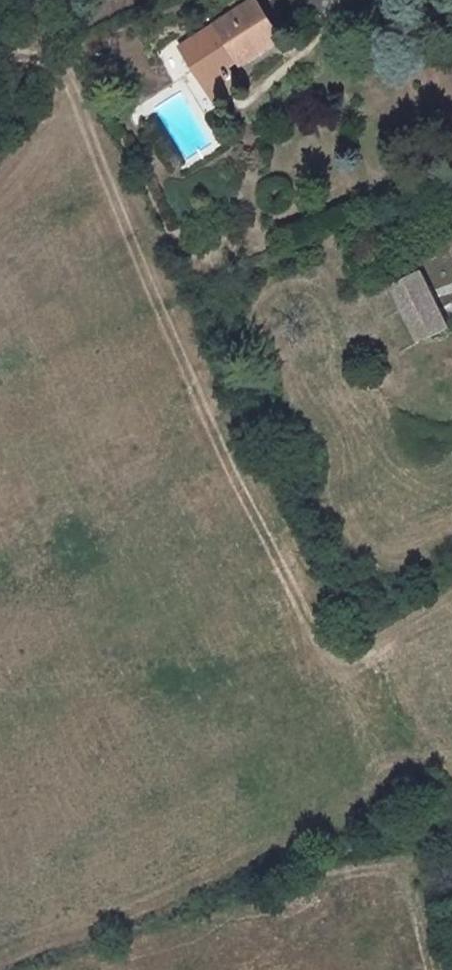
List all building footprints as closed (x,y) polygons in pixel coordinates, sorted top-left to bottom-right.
[(241,65),(276,45),(253,4),(179,48),(203,88),(226,75),(223,70),(239,59),(241,65)] [(235,90),(226,75),(203,88),(212,103),(235,90)] [(439,328),(411,274),(383,288),(411,341),(439,328)]
